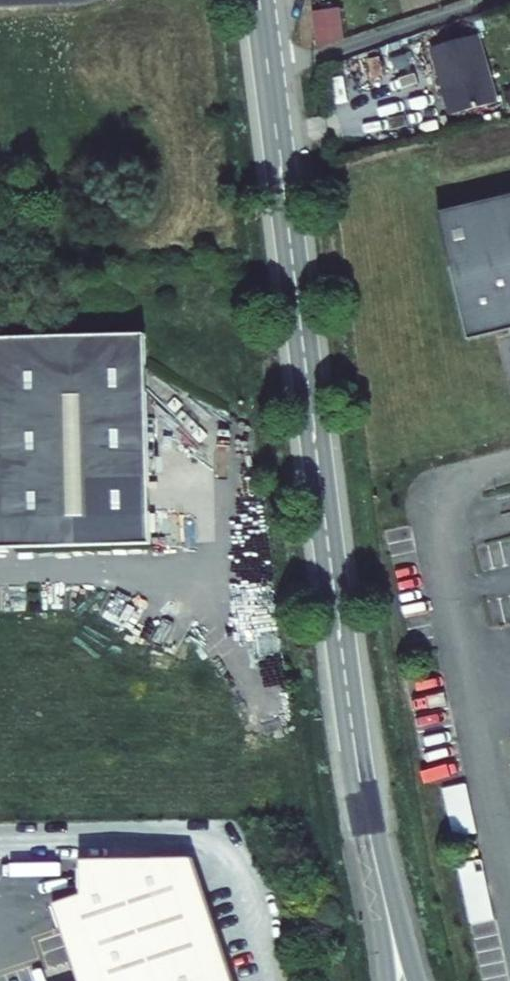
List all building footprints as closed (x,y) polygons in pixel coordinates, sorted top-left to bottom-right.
[(339,10),(311,13),(313,32),(341,29),(339,10)] [(450,114),(497,102),(479,34),(432,47),(450,114)] [(421,95),(389,99),(393,129),(424,125),(421,95)] [(433,209),(466,339),(509,329),(509,192),(433,209)] [(148,545),(143,334),(0,337),(0,549),(148,545)] [(192,855),(80,857),(81,892),(53,902),(80,980),(235,980),(192,855)]
